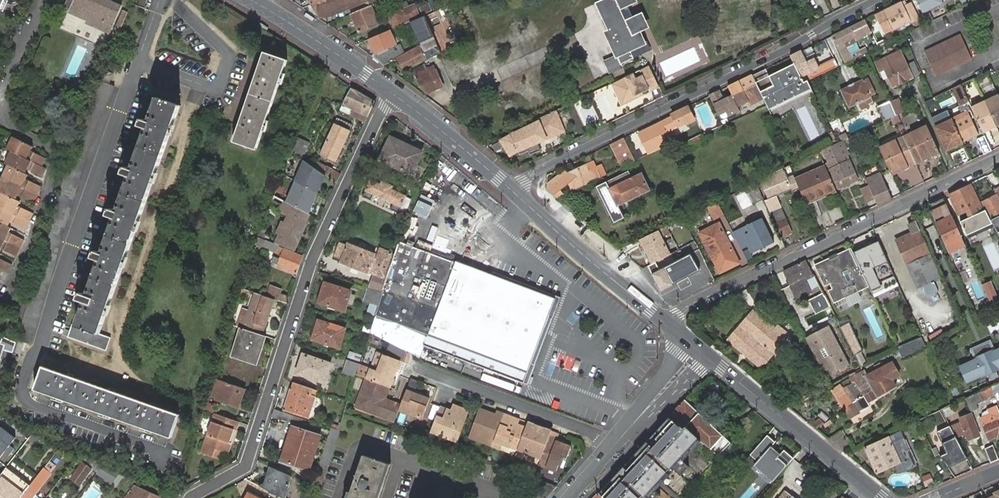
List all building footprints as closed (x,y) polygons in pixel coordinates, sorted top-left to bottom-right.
[(122,6),(109,0),(68,0),(65,7),(70,9),(69,11),(90,20),(111,30),(122,6)] [(359,0),(341,0),(335,2),(332,3),(318,6),(319,18),(334,16),(362,6),(359,0)] [(596,2),(609,31),(604,33),(616,55),(604,61),(609,74),(634,60),(631,53),(648,44),(642,32),(649,28),(643,12),(633,16),(629,6),(637,2),(636,0),(602,0),(596,2)] [(904,0),(877,14),(885,32),(886,34),(918,18),(911,3),(907,5),(904,0)] [(924,14),(941,6),(940,3),(945,0),(917,0),(924,14)] [(431,10),(428,2),(419,6),(422,14),(431,10)] [(409,23),(420,18),(414,4),(386,17),(391,30),(409,23)] [(350,14),(359,33),(379,24),(371,5),(370,6),(350,14)] [(114,36),(118,38),(128,13),(124,12),(116,31),(114,36)] [(315,18),(306,13),(304,16),(313,21),(315,18)] [(420,18),(409,23),(420,46),(426,59),(441,53),(423,16),(420,18)] [(111,30),(90,20),(88,24),(110,33),(111,30)] [(865,20),(832,36),(844,62),(860,55),(858,50),(849,54),(844,42),(856,36),(857,40),(871,33),(865,20)] [(268,28),(260,23),(258,26),(266,31),(268,28)] [(390,30),(368,39),(374,53),(377,52),(378,55),(389,50),(388,47),(395,44),(390,30)] [(873,37),(878,47),(886,43),(881,33),(873,37)] [(961,35),(925,51),(936,75),(972,59),(961,35)] [(396,60),(403,71),(426,59),(420,46),(401,57),(396,60)] [(257,150),(287,60),(254,50),(224,140),(257,150)] [(369,55),(372,57),(383,65),(394,61),(389,50),(378,55),(377,52),(374,53),(372,54),(369,55)] [(900,51),(876,63),(880,72),(885,70),(893,87),(913,78),(900,51)] [(791,56),(794,63),(802,81),(807,79),(822,72),(833,67),(837,66),(834,59),(820,66),(817,67),(814,59),(806,63),(800,52),(791,56)] [(764,98),(765,100),(767,105),(769,109),(811,89),(807,79),(802,81),(794,63),(769,75),(766,68),(753,75),(764,98)] [(649,65),(626,77),(625,77),(611,84),(621,104),(636,97),(635,95),(643,91),(650,88),(649,87),(658,83),(655,77),(650,66),(649,65)] [(417,79),(427,92),(443,85),(436,71),(435,71),(433,66),(425,69),(423,66),(412,70),(418,78),(417,79)] [(113,74),(104,70),(100,79),(110,83),(113,74)] [(352,87),(334,75),(328,87),(329,87),(328,90),(346,99),(351,87),(352,87)] [(727,87),(735,99),(739,104),(747,101),(749,104),(764,98),(753,75),(727,87)] [(867,77),(840,88),(848,106),(855,104),(857,110),(866,106),(866,104),(872,101),(869,95),(874,93),(867,77)] [(967,101),(960,85),(939,95),(940,97),(943,95),(944,96),(953,92),(960,104),(967,101)] [(351,87),(346,99),(343,104),(340,110),(350,115),(353,109),(368,116),(375,101),(356,89),(351,87)] [(727,111),(729,116),(738,113),(741,111),(738,105),(735,99),(727,87),(726,88),(731,97),(729,98),(724,100),(723,97),(720,91),(710,96),(719,115),(727,111)] [(998,95),(983,102),(996,127),(998,125),(998,97),(998,95)] [(162,157),(180,106),(158,97),(154,107),(152,114),(149,122),(142,119),(140,126),(147,128),(137,154),(135,162),(132,169),(125,167),(123,174),(130,176),(122,196),(120,203),(117,211),(110,209),(108,215),(115,218),(108,238),(105,246),(102,253),(95,251),(93,258),(100,260),(93,280),(90,287),(88,295),(81,292),(78,299),(85,302),(82,309),(81,314),(76,312),(68,337),(106,351),(111,338),(99,333),(116,286),(131,244),(146,202),(162,157)] [(898,98),(890,102),(896,115),(899,114),(904,111),(898,98)] [(878,107),(884,121),(890,118),(894,116),(896,115),(890,102),(878,107)] [(996,127),(983,102),(971,108),(983,133),(996,127)] [(681,110),(672,114),(673,117),(640,134),(648,152),(664,144),(662,139),(669,135),(667,131),(673,128),(674,129),(687,123),(688,125),(695,121),(689,106),(681,110)] [(365,122),(368,116),(353,109),(350,115),(365,122)] [(513,131),(509,133),(510,135),(502,139),(505,145),(510,155),(519,150),(520,152),(529,149),(531,154),(541,150),(538,143),(564,131),(555,111),(536,120),(537,121),(513,133),(513,131)] [(951,119),(951,120),(962,142),(977,134),(968,116),(967,116),(965,112),(951,119)] [(894,116),(897,123),(902,121),(899,114),(896,115),(894,116)] [(337,118),(334,124),(349,132),(352,125),(337,118)] [(951,120),(936,126),(947,149),(962,142),(951,120)] [(349,132),(334,124),(320,154),(336,161),(349,132)] [(904,136),(917,164),(940,154),(927,125),(904,136)] [(703,134),(685,143),(690,152),(707,144),(703,134)] [(30,150),(32,146),(12,136),(6,149),(11,151),(42,166),(45,157),(33,152),(33,154),(29,152),(30,150)] [(904,136),(879,148),(892,176),(917,164),(904,136)] [(977,139),(983,154),(991,150),(984,136),(977,139)] [(310,143),(298,138),(291,151),(303,159),(310,143)] [(391,138),(381,160),(412,174),(422,152),(391,138)] [(505,145),(502,139),(493,144),(496,150),(505,145)] [(616,144),(625,165),(636,161),(625,139),(616,144)] [(827,148),(819,152),(820,156),(823,155),(827,163),(846,154),(848,153),(842,141),(837,144),(827,148)] [(42,176),(46,168),(42,166),(11,151),(5,163),(7,165),(25,173),(27,169),(28,167),(31,168),(30,170),(42,176)] [(846,154),(824,164),(825,166),(832,180),(854,171),(846,154)] [(314,167),(303,160),(295,181),(317,194),(325,175),(314,167)] [(325,175),(337,184),(341,175),(316,162),(314,167),(325,175)] [(37,194),(41,186),(29,180),(28,182),(24,181),(25,178),(27,174),(25,173),(7,165),(1,177),(37,194)] [(547,189),(557,198),(596,179),(591,170),(588,172),(584,166),(568,175),(547,189)] [(825,166),(823,167),(834,190),(837,189),(834,185),(832,180),(825,166)] [(795,181),(799,189),(805,204),(834,190),(823,167),(795,181)] [(786,178),(782,170),(762,180),(771,200),(766,202),(781,236),(790,231),(775,198),(791,190),(792,192),(799,189),(795,181),(792,176),(786,178)] [(629,171),(597,186),(614,222),(624,218),(618,205),(649,191),(642,174),(633,178),(629,171)] [(854,171),(832,180),(835,185),(856,175),(854,171)] [(866,179),(877,204),(892,198),(883,178),(880,172),(866,179)] [(37,194),(1,177),(0,180),(0,192),(15,199),(17,195),(18,193),(22,195),(21,197),(33,202),(37,194)] [(399,212),(407,216),(409,212),(413,201),(406,198),(406,197),(391,189),(393,186),(382,181),(380,184),(371,180),(366,190),(363,197),(370,200),(373,194),(393,204),(391,210),(398,213),(399,212)] [(317,194),(295,181),(286,202),(309,214),(317,194)] [(764,198),(757,182),(746,188),(754,203),(764,198)] [(991,224),(971,184),(948,195),(958,216),(965,212),(968,218),(960,222),(967,235),(991,224)] [(994,189),(996,194),(982,202),(998,235),(998,186),(994,189)] [(33,213),(21,207),(20,209),(17,207),(17,205),(20,201),(15,199),(0,192),(0,207),(29,221),(33,213)] [(279,235),(276,244),(279,245),(286,248),(294,251),(298,242),(295,240),(298,231),(301,232),(305,223),(309,214),(286,202),(283,200),(274,195),(269,209),(277,214),(278,212),(287,216),(284,224),(281,223),(277,234),(279,235)] [(944,197),(929,204),(937,222),(936,223),(949,250),(959,245),(965,243),(953,215),(952,216),(944,197)] [(720,205),(709,211),(714,221),(725,216),(720,205)] [(8,226),(10,222),(10,220),(14,222),(13,224),(25,229),(29,221),(0,207),(0,222),(8,226)] [(762,217),(740,228),(751,252),(773,241),(762,217)] [(933,279),(941,275),(916,219),(907,223),(912,233),(895,240),(916,286),(925,282),(927,287),(935,284),(933,279)] [(20,247),(23,239),(11,233),(11,235),(7,233),(8,231),(10,227),(8,226),(0,222),(0,238),(20,247)] [(719,223),(700,232),(715,262),(733,253),(719,223)] [(666,227),(638,240),(651,264),(670,254),(660,236),(668,232),(666,227)] [(297,273),(303,256),(279,247),(279,245),(276,244),(258,237),(256,244),(277,252),(273,262),(278,264),(278,266),(297,273)] [(0,248),(1,246),(5,247),(3,249),(16,255),(20,247),(0,238),(0,248)] [(393,345),(408,352),(419,358),(424,346),(429,334),(443,340),(523,370),(550,299),(464,266),(441,257),(399,241),(394,254),(387,276),(382,290),(384,290),(370,332),(393,345)] [(877,306),(902,294),(879,241),(853,253),(868,287),(877,306)] [(994,271),(998,269),(998,243),(998,242),(996,244),(994,241),(982,246),(994,271)] [(377,272),(387,276),(394,254),(389,252),(386,261),(375,256),(376,254),(348,243),(347,245),(340,242),(335,255),(342,258),(340,262),(368,274),(369,272),(376,275),(377,272)] [(849,248),(814,265),(824,287),(829,285),(831,289),(827,291),(833,303),(868,287),(849,248)] [(690,253),(652,273),(662,290),(699,270),(690,253)] [(2,269),(8,272),(12,264),(0,258),(0,268),(2,269)] [(806,260),(785,270),(798,295),(811,290),(806,278),(814,274),(806,260)] [(700,279),(704,287),(709,284),(705,276),(700,279)] [(978,302),(988,299),(981,279),(971,283),(978,302)] [(326,283),(319,303),(345,310),(351,291),(326,283)] [(288,303),(290,297),(280,293),(281,290),(271,286),(267,297),(288,303)] [(375,315),(378,306),(382,293),(368,288),(364,301),(371,303),(368,313),(375,315)] [(267,297),(264,296),(263,299),(255,296),(244,329),(262,335),(274,299),(267,297)] [(555,301),(550,299),(523,370),(528,372),(555,301)] [(991,303),(980,307),(983,312),(993,307),(991,303)] [(861,313),(878,343),(888,338),(871,307),(861,313)] [(776,327),(754,309),(728,339),(761,367),(774,351),(779,356),(789,344),(784,340),(788,333),(778,325),(776,327)] [(992,332),(998,329),(998,318),(988,323),(992,332)] [(318,321),(313,340),(339,348),(345,329),(318,321)] [(840,326),(855,354),(862,350),(847,322),(840,326)] [(829,326),(808,336),(828,374),(849,363),(829,326)] [(244,329),(240,328),(232,357),(257,366),(267,336),(262,335),(244,329)] [(443,340),(429,334),(424,346),(524,384),(528,372),(523,370),(443,340)] [(921,337),(898,347),(902,357),(925,346),(921,337)] [(405,362),(407,356),(408,352),(393,345),(388,356),(400,360),(405,362)] [(974,357),(974,358),(970,361),(970,362),(976,376),(979,374),(980,375),(998,367),(998,347),(996,348),(996,347),(974,357)] [(361,361),(362,354),(349,351),(347,358),(361,361)] [(387,386),(390,387),(400,360),(388,356),(376,352),(370,368),(360,364),(356,375),(366,379),(387,386)] [(300,363),(297,374),(300,374),(326,383),(332,364),(303,355),(300,363)] [(853,402),(846,407),(851,416),(870,404),(868,401),(897,385),(901,383),(898,377),(903,373),(904,372),(898,358),(887,364),(866,376),(864,371),(855,376),(851,379),(854,384),(857,382),(862,391),(852,399),(853,402)] [(356,375),(360,364),(347,360),(343,373),(356,377),(356,375)] [(976,376),(970,362),(959,366),(965,380),(976,376)] [(68,376),(42,366),(34,389),(172,438),(179,415),(151,404),(124,395),(109,390),(83,381),(68,376)] [(831,388),(844,408),(846,407),(853,402),(852,399),(862,391),(857,382),(854,384),(851,379),(850,377),(841,381),(831,388)] [(245,389),(214,379),(209,394),(216,397),(216,399),(238,407),(245,389)] [(395,420),(399,409),(401,405),(383,399),(387,386),(366,379),(356,406),(395,420)] [(998,387),(998,381),(991,385),(993,390),(998,387)] [(994,393),(993,390),(991,385),(978,390),(982,398),(994,393)] [(291,388),(284,410),(309,419),(316,396),(291,388)] [(423,418),(428,403),(430,397),(422,394),(422,396),(414,394),(415,391),(411,390),(407,388),(401,405),(399,409),(423,418)] [(685,399),(669,415),(679,424),(681,423),(685,427),(704,443),(711,449),(718,455),(731,443),(723,436),(699,413),(685,399)] [(433,404),(430,417),(435,418),(438,406),(433,404)] [(468,411),(454,405),(452,411),(440,407),(431,431),(457,441),(468,411)] [(951,405),(942,408),(946,416),(954,412),(951,405)] [(296,425),(299,418),(274,409),(272,416),(296,425)] [(492,446),(504,414),(497,411),(495,416),(479,409),(469,436),(492,446)] [(980,434),(971,413),(961,417),(962,421),(954,424),(959,435),(967,432),(969,439),(980,434)] [(239,422),(214,414),(214,416),(207,436),(201,454),(213,458),(216,450),(223,452),(229,454),(233,443),(230,442),(234,430),(237,431),(239,422)] [(517,450),(526,427),(518,424),(512,421),(513,417),(504,414),(492,446),(501,450),(503,446),(517,451),(517,450)] [(982,421),(989,439),(998,436),(998,414),(982,421)] [(704,443),(685,427),(681,423),(679,424),(669,415),(664,419),(653,430),(645,437),(637,445),(632,451),(615,470),(597,490),(600,492),(604,497),(653,497),(704,443)] [(810,423),(816,428),(825,421),(820,417),(810,423)] [(549,435),(551,431),(528,422),(526,427),(517,450),(541,459),(549,435)] [(949,426),(937,432),(947,454),(940,457),(948,469),(967,460),(949,426)] [(293,427),(282,462),(309,470),(320,435),(293,427)] [(15,438),(5,430),(0,437),(0,458),(15,438)] [(900,431),(863,449),(876,476),(895,467),(899,474),(917,466),(900,431)] [(768,434),(750,453),(757,459),(753,463),(773,480),(793,457),(784,449),(781,452),(772,445),(776,441),(768,434)] [(557,438),(549,435),(541,459),(538,464),(556,471),(559,464),(562,465),(564,458),(566,459),(571,447),(563,444),(556,442),(557,438)] [(985,448),(990,461),(997,458),(992,445),(985,448)] [(216,450),(213,458),(220,460),(223,452),(216,450)] [(84,454),(68,476),(79,484),(95,462),(84,454)] [(388,464),(363,455),(349,497),(377,497),(388,464)] [(687,473),(694,480),(710,465),(702,457),(687,473)] [(110,484),(120,471),(104,463),(96,474),(110,484)] [(270,465),(265,482),(259,485),(285,497),(286,497),(292,475),(270,465)] [(6,468),(0,475),(0,497),(20,497),(23,494),(30,486),(6,468)] [(44,468),(30,486),(23,494),(20,497),(32,497),(35,494),(51,474),(44,468)] [(932,472),(921,477),(925,485),(935,481),(932,472)] [(557,486),(534,478),(525,490),(535,497),(547,497),(557,486)] [(160,497),(134,484),(130,490),(138,495),(137,497),(159,497),(160,497)] [(125,497),(137,497),(138,495),(130,490),(124,497),(125,497)]
